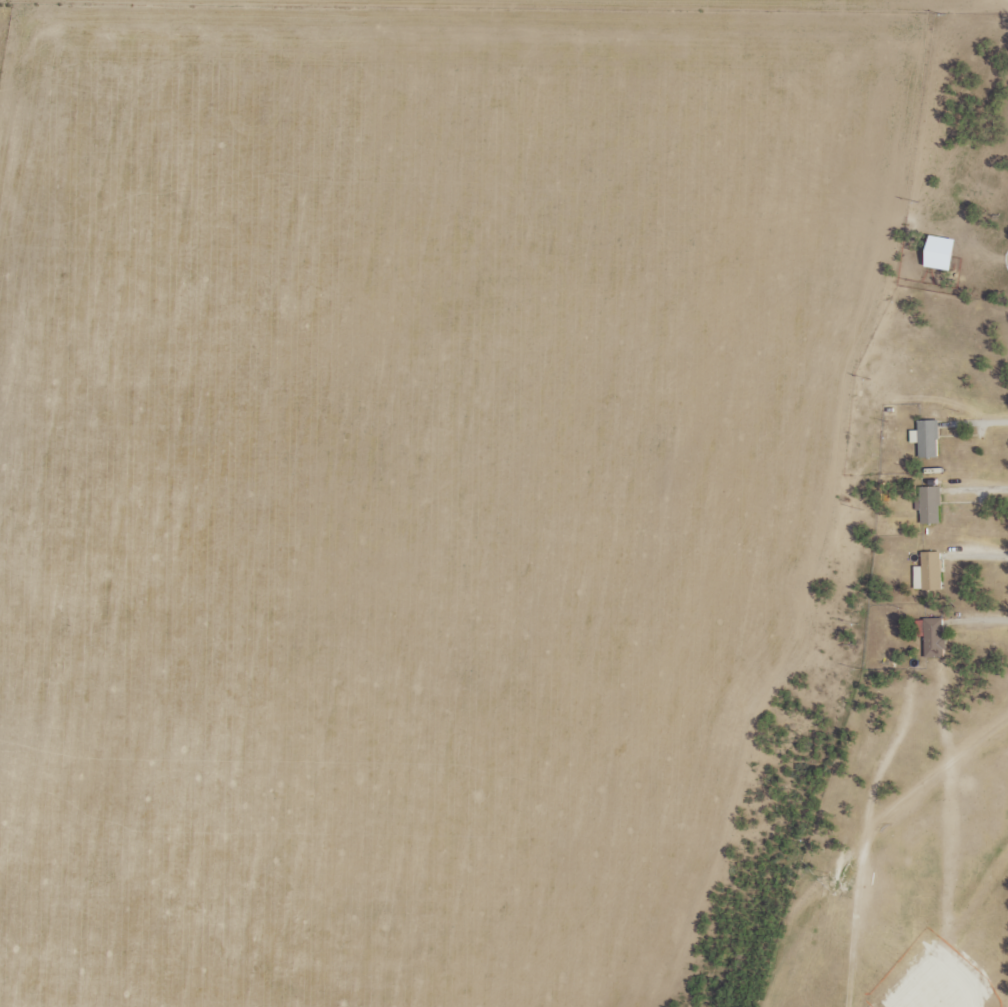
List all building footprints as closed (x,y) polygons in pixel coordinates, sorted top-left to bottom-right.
[(922,265),(948,270),(954,239),(928,234),(922,265)] [(917,420),(917,430),(909,430),(909,442),(918,442),(918,457),(938,457),(937,419),(917,420)] [(938,486),(919,487),(920,523),(939,523),(938,486)] [(913,566),(913,589),(940,589),(940,551),(921,552),(921,566),(913,566)] [(942,618),(914,619),(915,636),(923,636),(924,657),(943,656),(942,618)]
